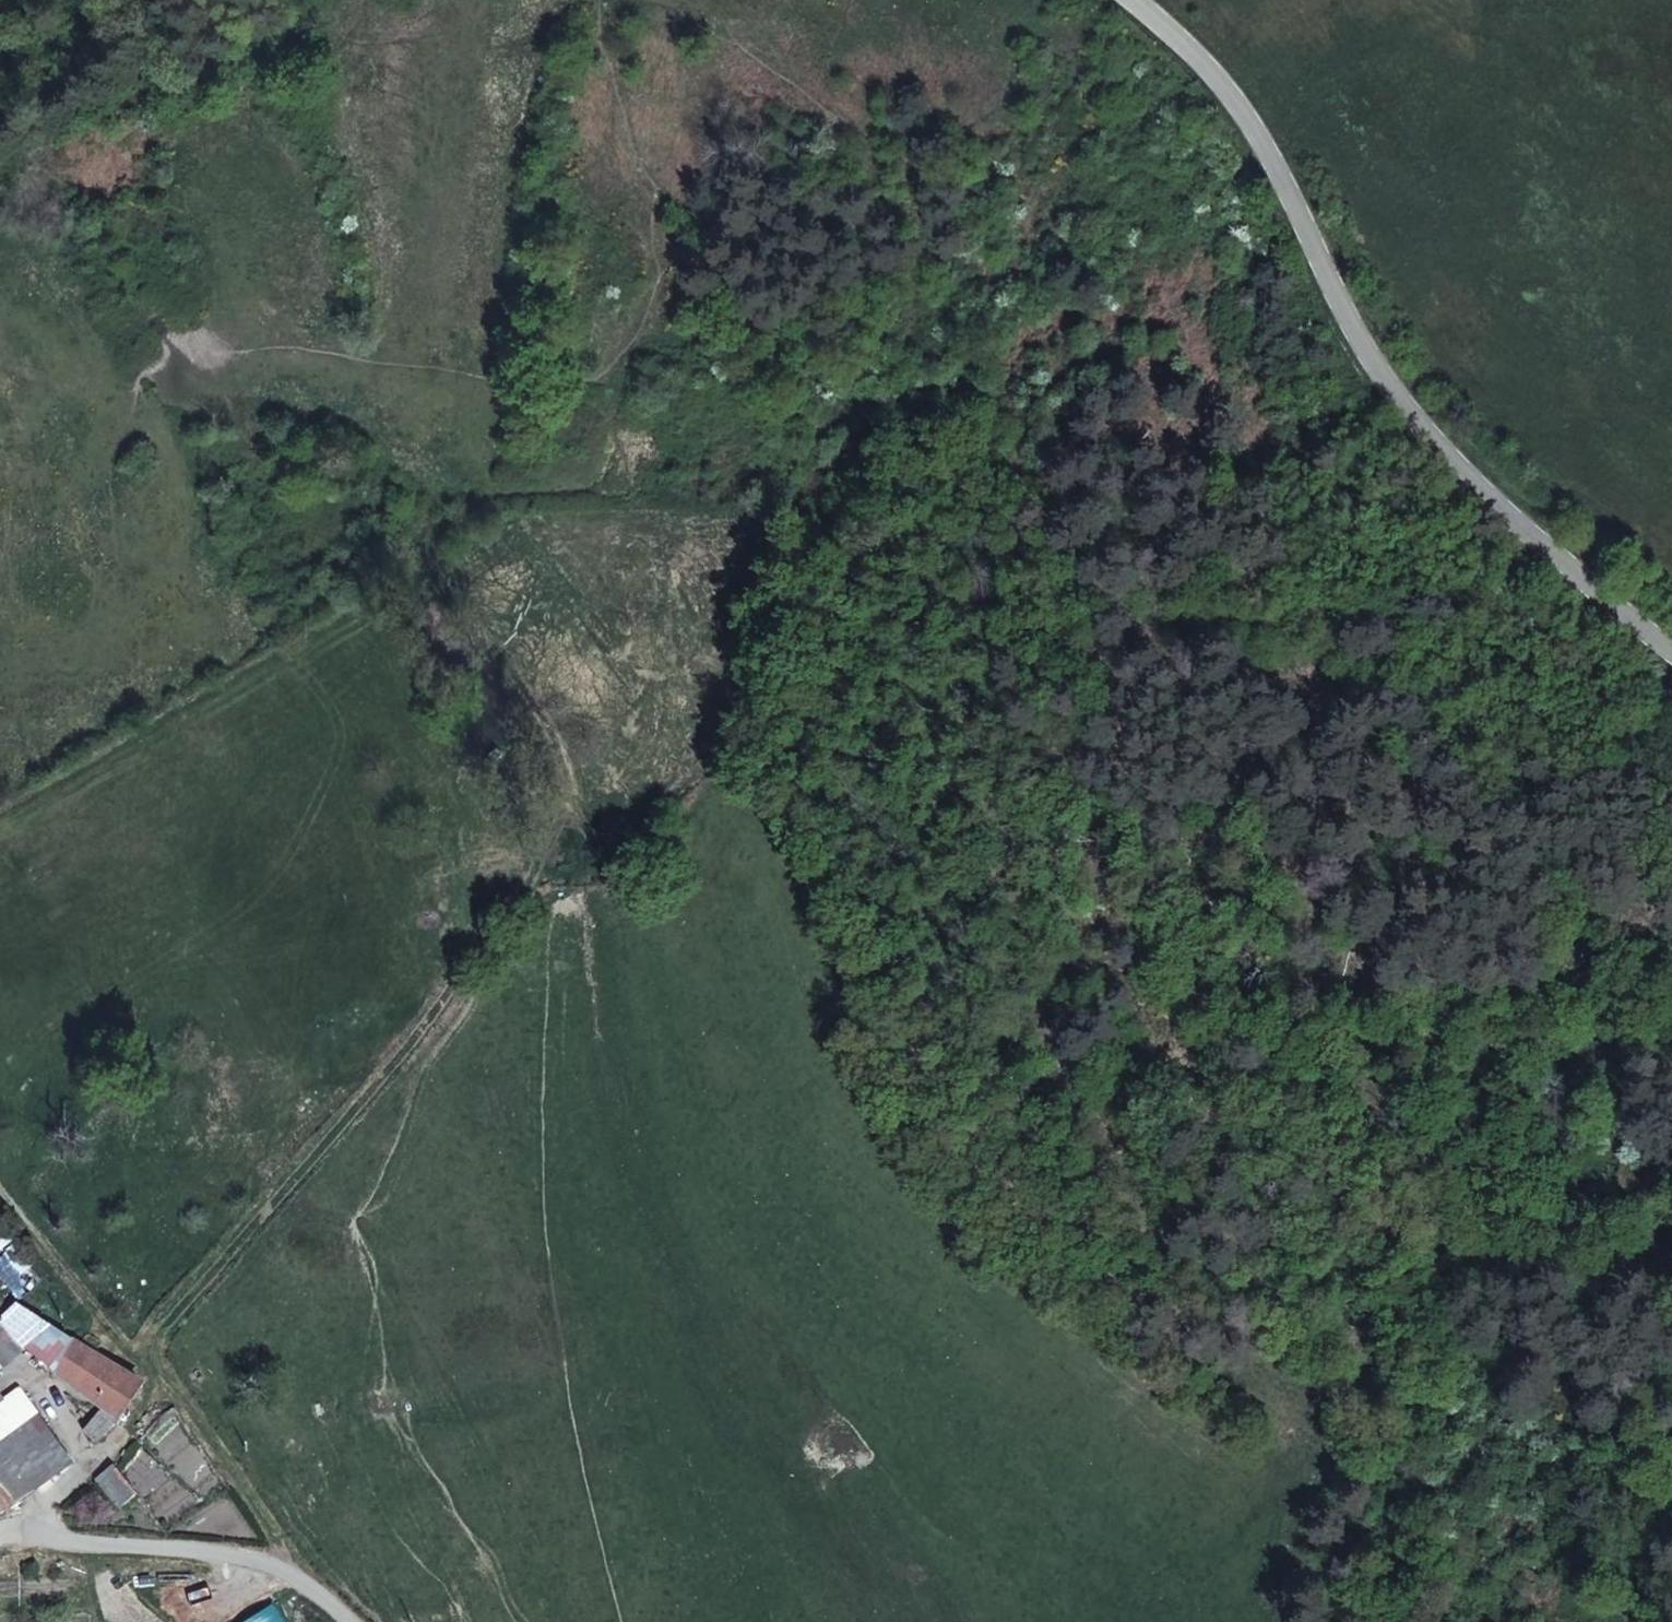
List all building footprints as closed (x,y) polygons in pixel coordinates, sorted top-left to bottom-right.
[(23,1352),(117,1422),(144,1380),(96,1351),(101,1339),(89,1331),(81,1341),(17,1302),(0,1316),(0,1372),(23,1352)] [(4,1397),(0,1392),(0,1486),(14,1504),(73,1463),(19,1385),(4,1397)] [(137,1493),(112,1464),(94,1479),(120,1508),(137,1493)]
